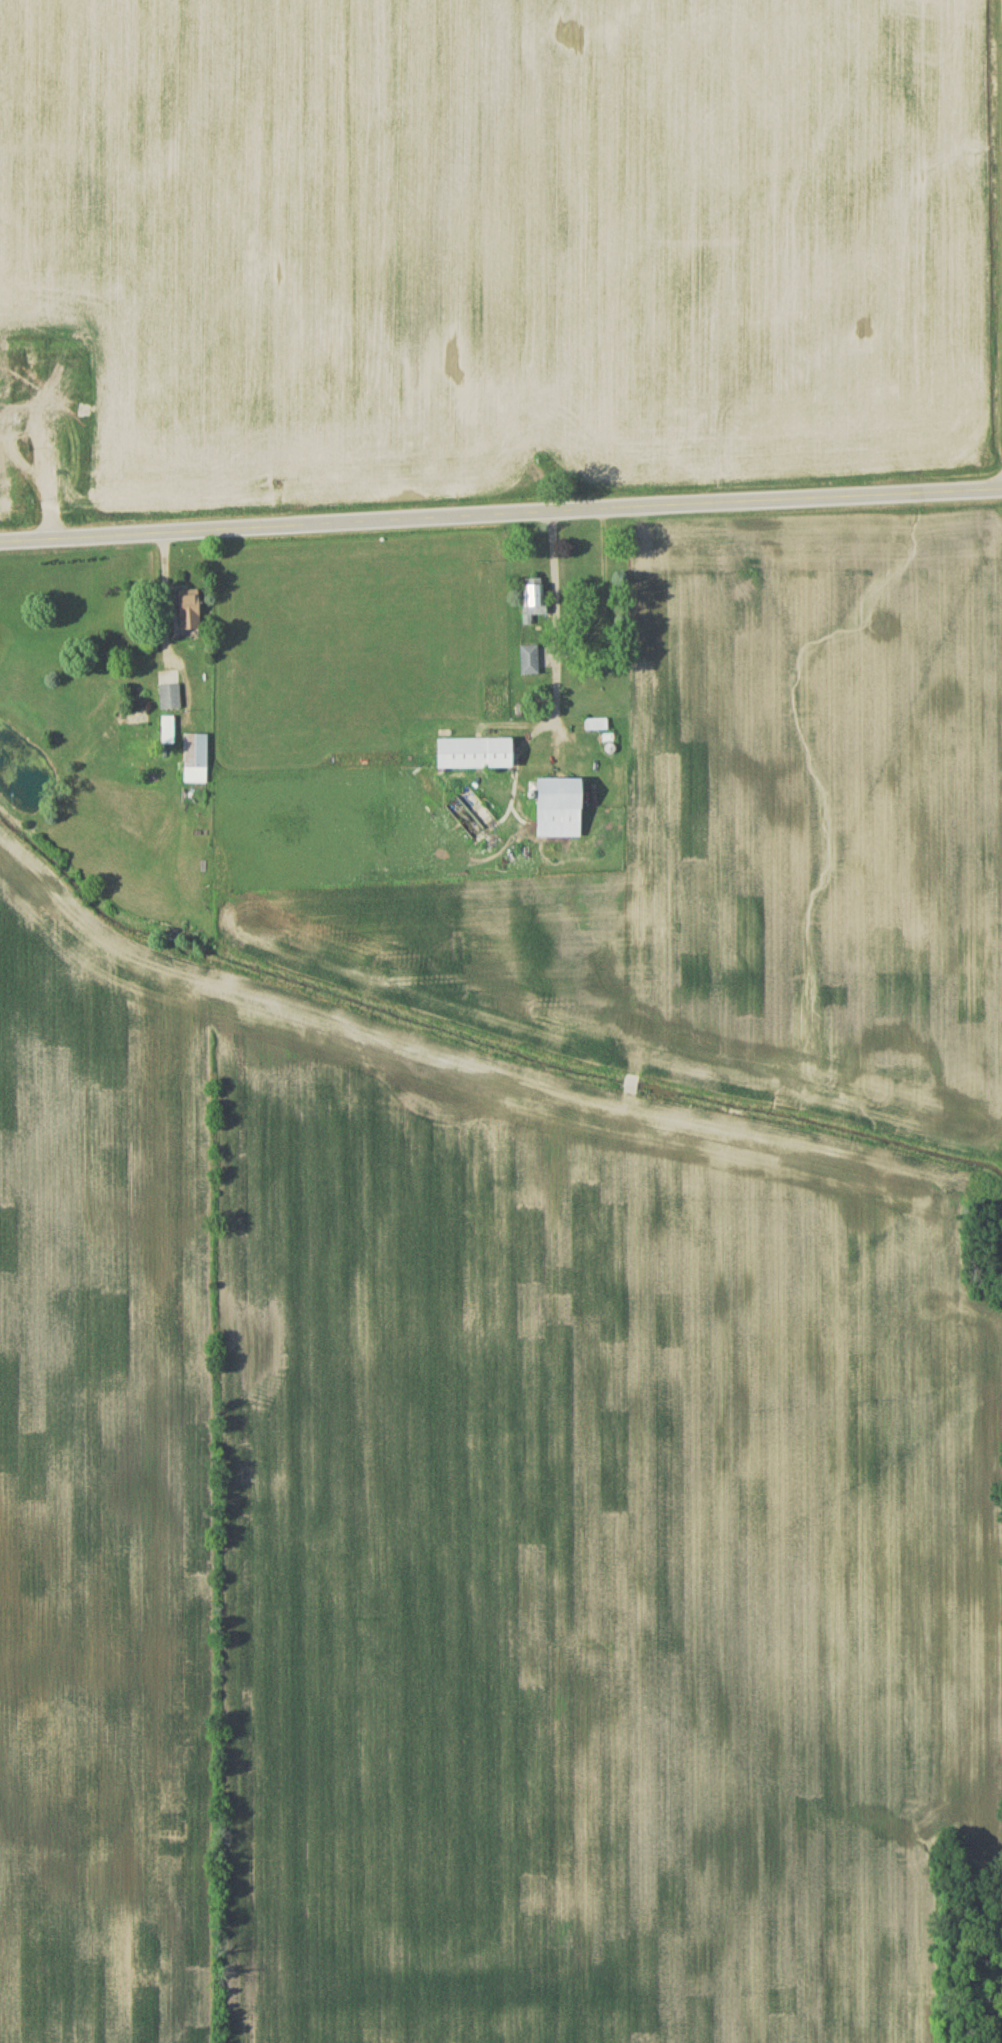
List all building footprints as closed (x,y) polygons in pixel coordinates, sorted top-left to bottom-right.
[(524,583),(524,629),(532,629),(532,620),(546,620),(546,583),(524,583)] [(201,635),(201,594),(179,594),(179,635),(201,635)] [(522,650),(522,679),(540,679),(540,650),(522,650)] [(182,689),(160,689),(160,714),(182,714),(182,689)] [(175,721),(162,721),(162,749),(175,749),(175,721)] [(209,738),(184,738),(184,788),(209,788),(209,738)] [(440,772),(517,773),(517,743),(440,742),(440,772)] [(586,841),(587,782),(541,782),(541,841),(586,841)]
